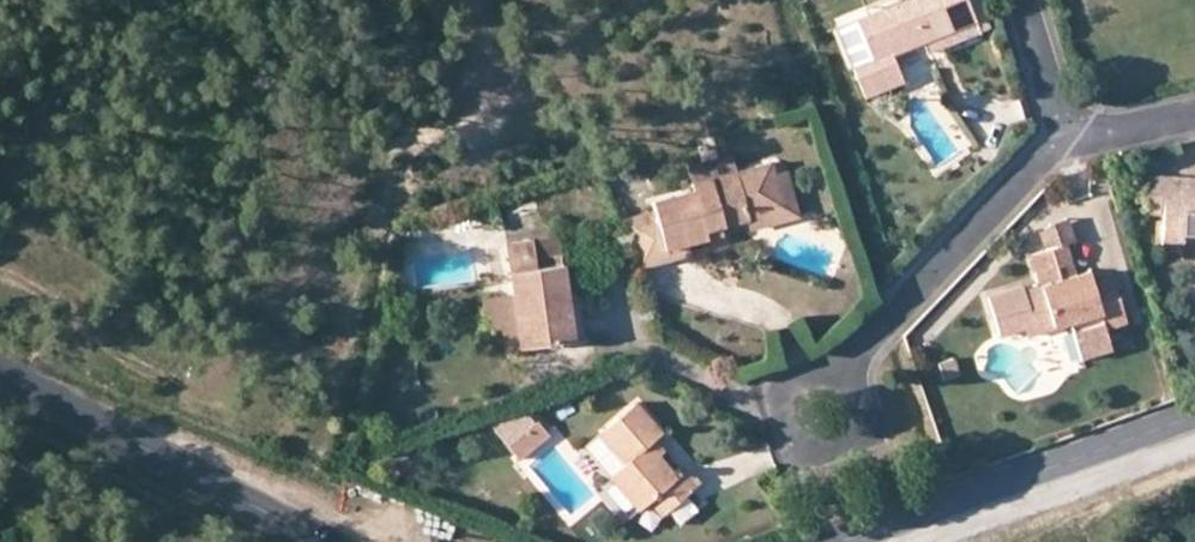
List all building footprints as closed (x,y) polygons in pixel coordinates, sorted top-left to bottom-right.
[(965,0),(913,0),(838,30),(862,95),(899,82),(893,64),(887,54),(972,21),(965,0)] [(972,21),(976,32),(985,28),(974,0),(965,0),(972,21)] [(976,32),(972,21),(887,54),(893,64),(976,32)] [(931,74),(941,99),(952,94),(942,69),(931,74)] [(773,176),(768,160),(692,187),(693,192),(654,205),(656,214),(624,223),(641,272),(669,263),(666,251),(688,245),(708,240),(705,232),(721,229),(721,228),(749,220),(748,215),(782,206),(773,176)] [(785,174),(773,176),(782,206),(748,215),(749,220),(752,229),(797,215),(785,174)] [(1144,204),(1163,205),(1165,178),(1146,177),(1144,204)] [(1165,178),(1163,205),(1161,248),(1184,249),(1185,235),(1186,223),(1194,224),(1194,180),(1165,178)] [(1039,235),(1044,252),(1067,245),(1076,243),(1068,220),(1051,225),(1039,235)] [(1186,223),(1185,235),(1194,236),(1194,224),(1186,223)] [(722,236),(721,229),(705,232),(708,240),(722,236)] [(559,240),(531,243),(533,259),(561,256),(559,240)] [(563,279),(561,256),(533,259),(531,243),(508,246),(514,297),(520,347),(505,348),(505,353),(525,351),(525,346),(584,339),(579,298),(575,298),(572,279),(563,279)] [(691,256),(688,245),(666,251),(669,263),(691,256)] [(1077,274),(1067,245),(1044,252),(1030,257),(1040,288),(1023,294),(1022,289),(987,300),(997,332),(1022,324),(1049,316),(1053,329),(1069,324),(1081,362),(1111,351),(1104,331),(1126,324),(1114,285),(1097,291),(1093,279),(1090,270),(1077,274)] [(1093,279),(1097,291),(1114,285),(1110,273),(1093,279)] [(503,332),(505,348),(520,347),(514,297),(485,301),(488,326),(503,332)] [(1026,338),(1053,329),(1049,316),(1022,324),(1026,338)] [(956,381),(951,364),(936,369),(942,385),(956,381)] [(663,432),(638,402),(600,435),(624,463),(609,478),(637,511),(648,503),(662,517),(695,486),(683,471),(677,475),(660,455),(650,444),(655,439),(663,432)] [(504,444),(513,457),(544,435),(534,421),(504,444)] [(665,451),(655,439),(650,444),(660,455),(665,451)]
